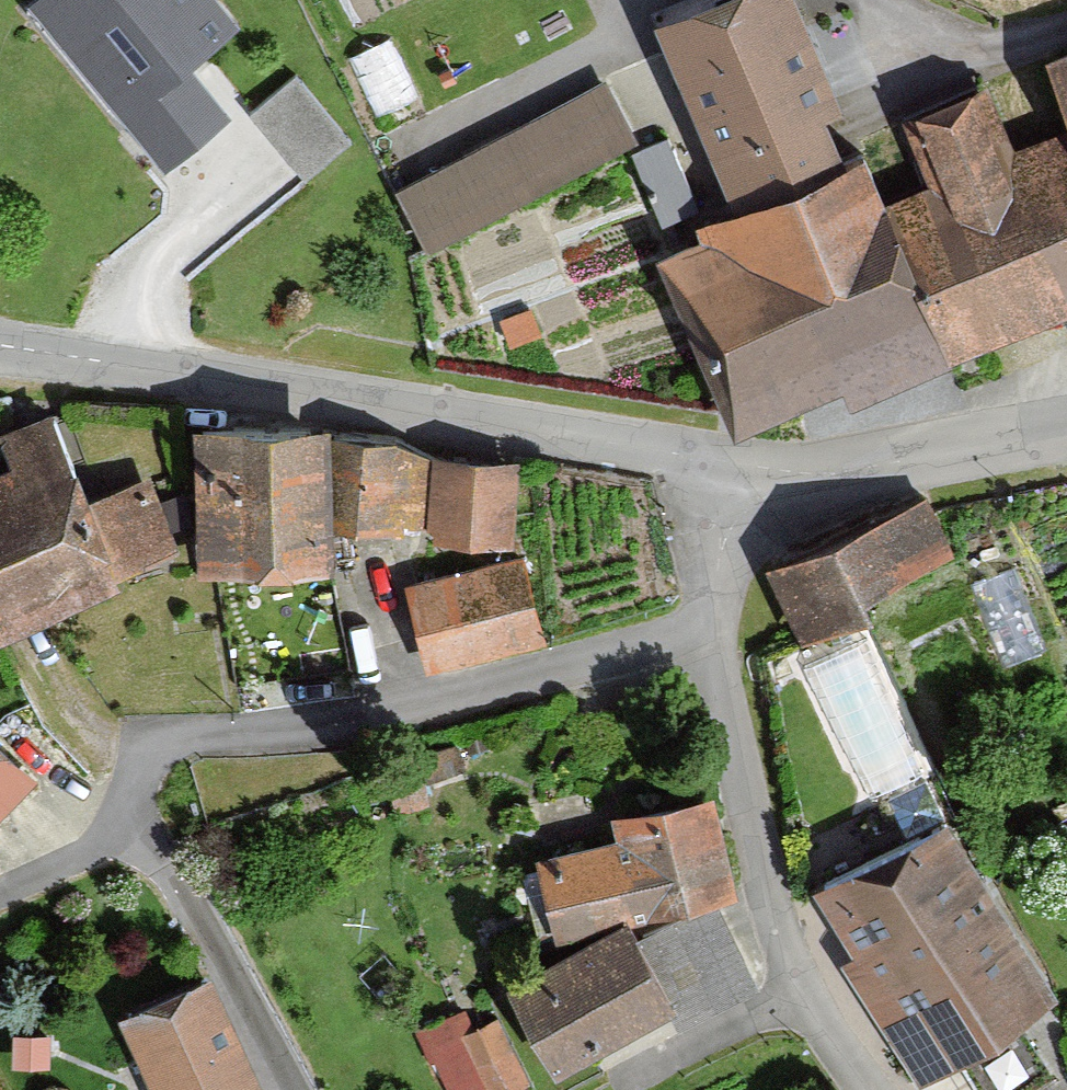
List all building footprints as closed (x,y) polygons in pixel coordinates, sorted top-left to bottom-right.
[(206,0),(58,0),(42,13),(167,163),(216,123),(173,72),(228,26),(206,0)] [(721,164),(848,112),(802,0),(655,0),(721,164)] [(1050,50),(1066,98),(1066,44),(1050,50)] [(963,55),(908,77),(899,94),(922,159),(875,178),(941,338),(1066,290),(1066,292),(1066,103),(1010,126),(983,60),(963,55)] [(346,134),(292,63),(245,97),(299,169),(346,134)] [(629,128),(598,67),(388,173),(420,234),(629,128)] [(875,178),(848,112),(721,164),(688,195),(694,207),(648,226),(723,407),(836,361),(846,385),(944,345),(941,338),(875,178)] [(690,185),(662,130),(635,143),(664,199),(690,185)] [(41,391),(0,410),(0,616),(170,540),(132,457),(81,480),(41,391)] [(322,580),(322,539),(321,441),(185,441),(186,580),(322,580)] [(431,532),(430,449),(321,441),(322,539),(431,532)] [(430,449),(431,532),(431,549),(508,554),(517,462),(430,449)] [(949,549),(925,490),(765,556),(797,633),(869,604),(861,585),(949,549)] [(538,643),(518,558),(401,586),(420,670),(538,643)] [(32,780),(0,750),(0,814),(32,780)] [(711,807),(619,829),(624,849),(544,868),(561,939),(732,899),(711,807)] [(949,822),(825,893),(868,968),(859,973),(919,1077),(961,1053),(983,1089),(1027,1089),(1050,1077),(1022,1029),(1056,1009),(949,822)] [(632,965),(622,946),(522,998),(560,1071),(668,1015),(680,1027),(749,990),(714,922),(632,965)] [(210,993),(131,1029),(159,1089),(254,1089),(210,993)] [(493,1007),(458,1026),(492,1089),(532,1089),(535,1088),(493,1007)]
